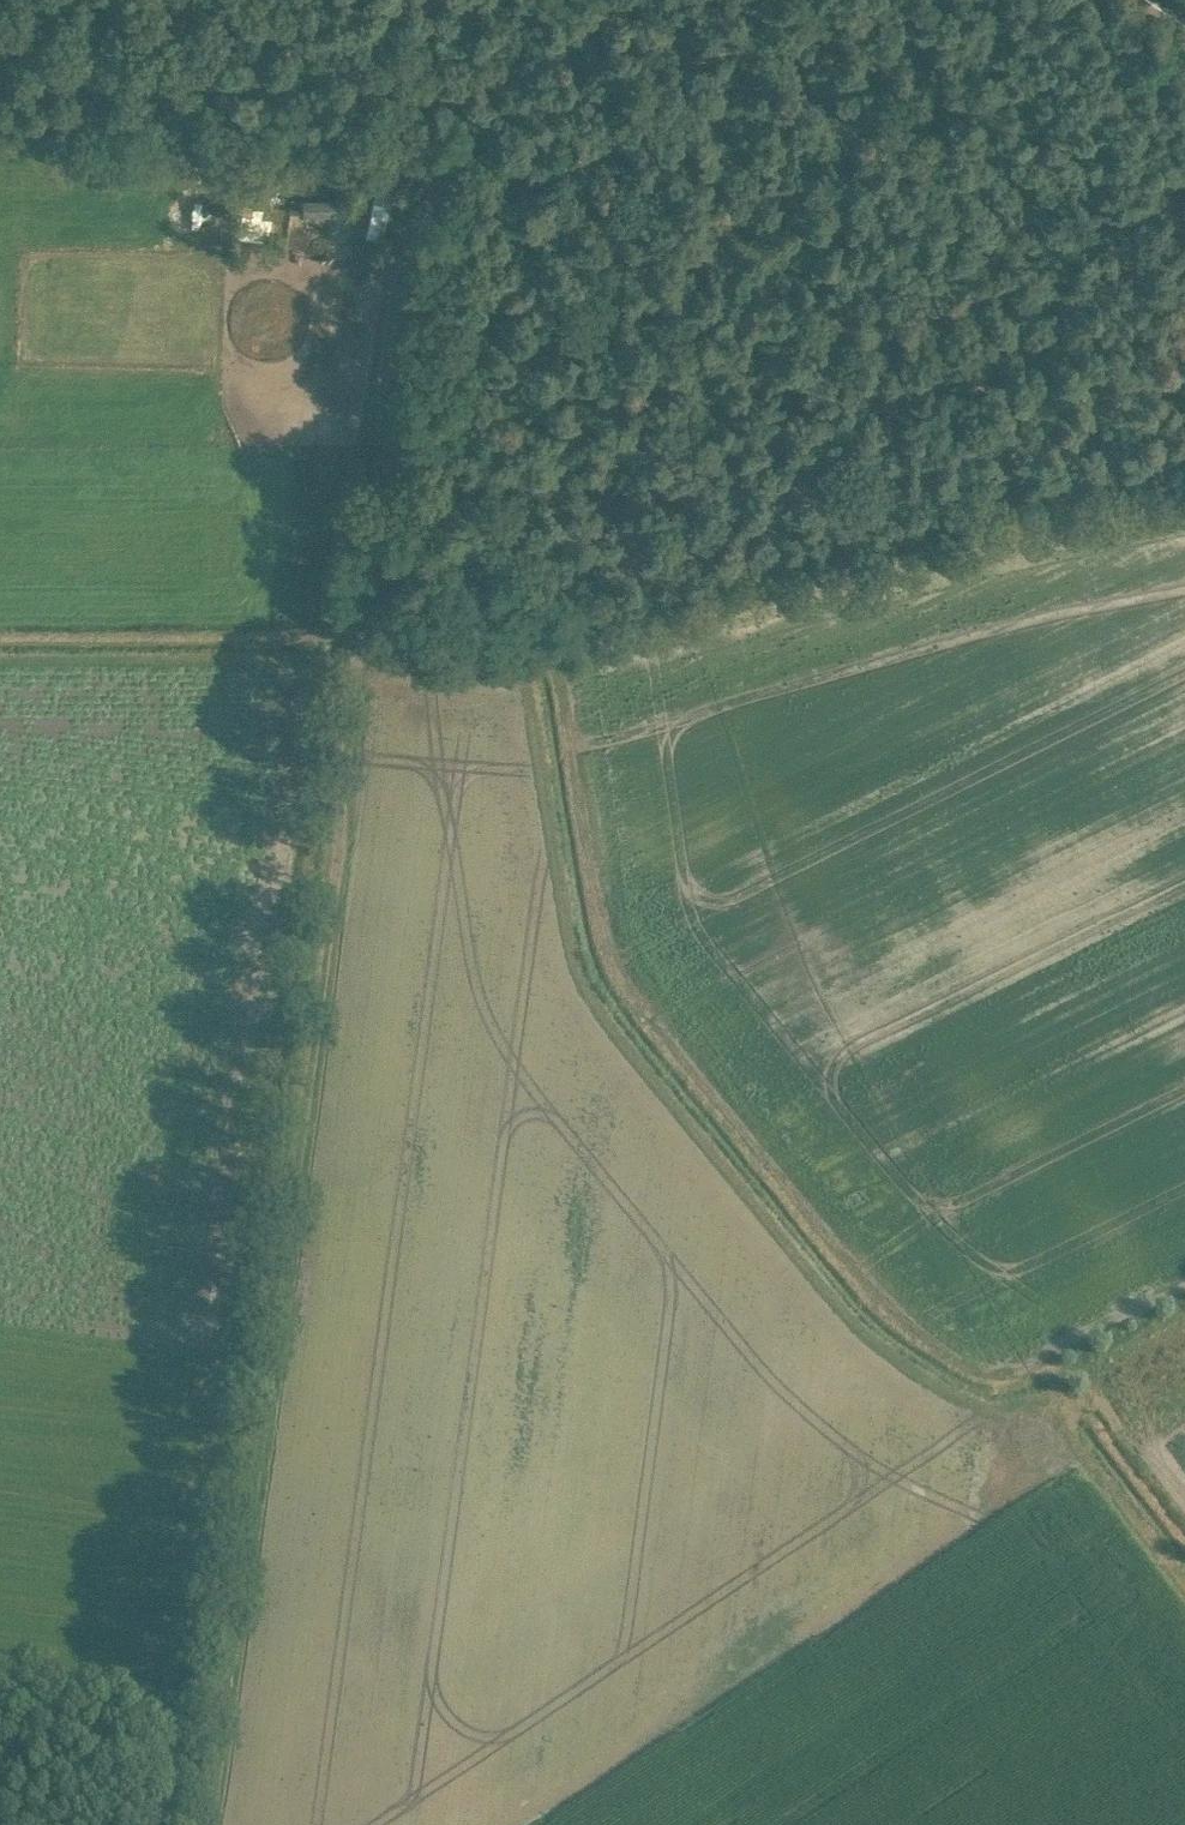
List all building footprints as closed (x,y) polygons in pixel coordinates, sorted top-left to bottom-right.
[(341,198),(303,198),(304,214),(341,214),(341,198)]
